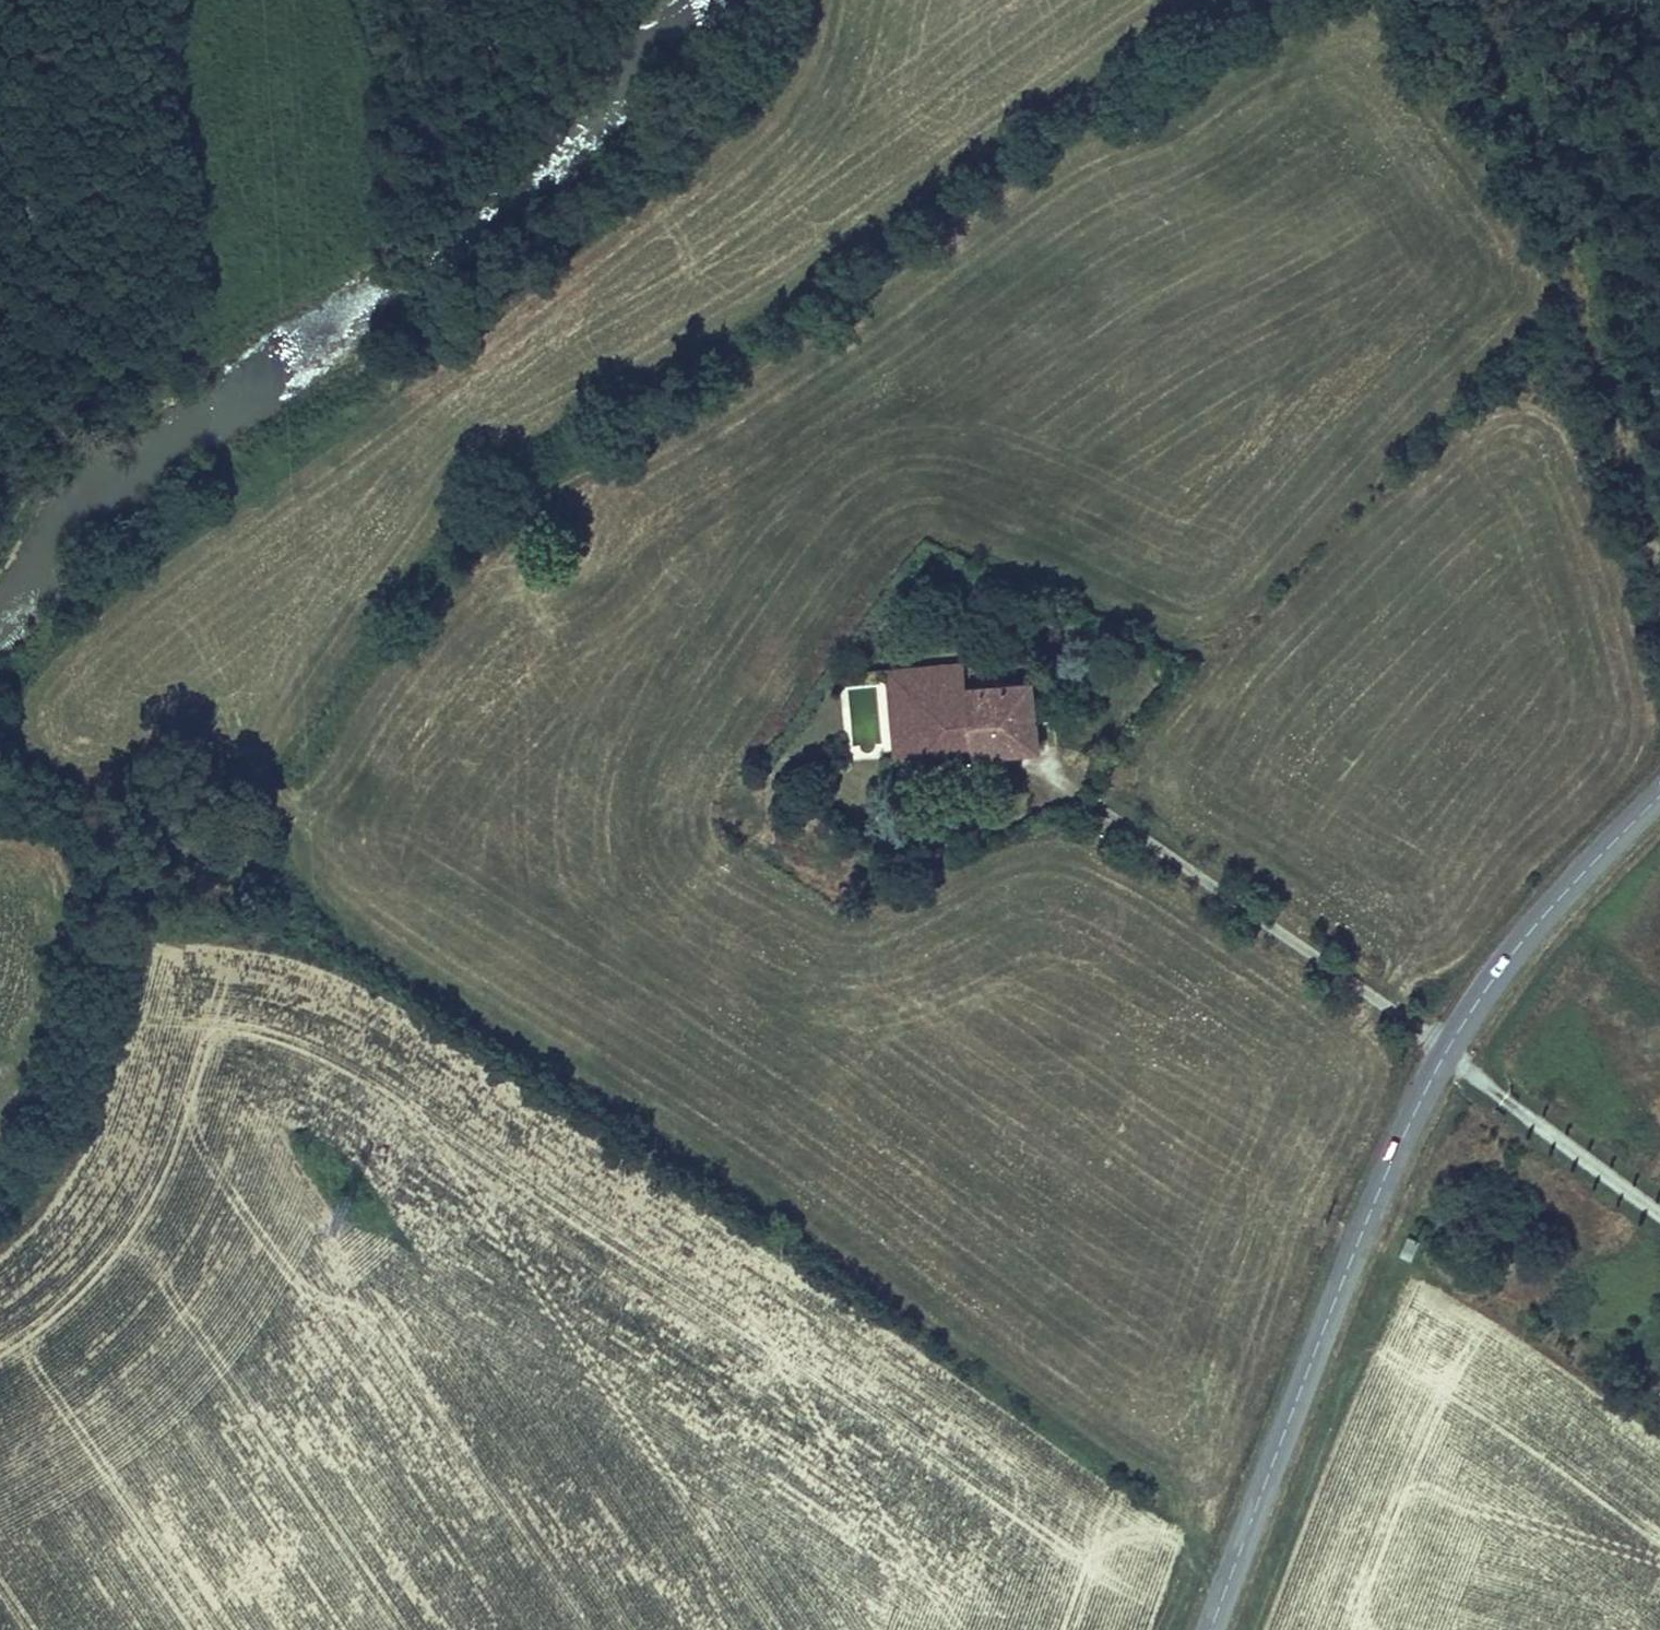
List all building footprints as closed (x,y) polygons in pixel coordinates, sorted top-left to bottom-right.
[(886,670),(889,694),(963,686),(960,663),(886,670)] [(963,686),(889,694),(895,760),(1037,747),(1030,680),(963,686)]
